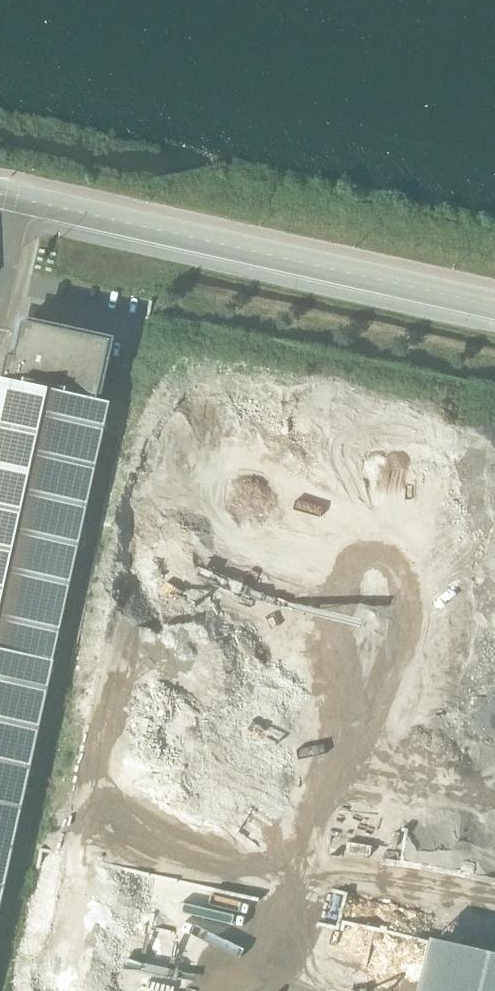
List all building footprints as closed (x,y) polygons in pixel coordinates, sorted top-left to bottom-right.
[(3,378),(110,402),(112,392),(122,343),(111,340),(109,340),(90,335),(87,335),(68,331),(66,330),(47,326),(30,322),(15,319),(8,355),(7,358),(5,366),(4,372),(3,375),(3,378)] [(55,660),(110,402),(3,378),(0,391),(0,648),(55,660)] [(55,660),(0,648),(0,909),(55,660)] [(430,937),(421,974),(418,990),(494,990),(494,952),(430,937)] [(174,990),(184,990),(190,978),(194,980),(199,969),(168,954),(155,982),(174,990)]
